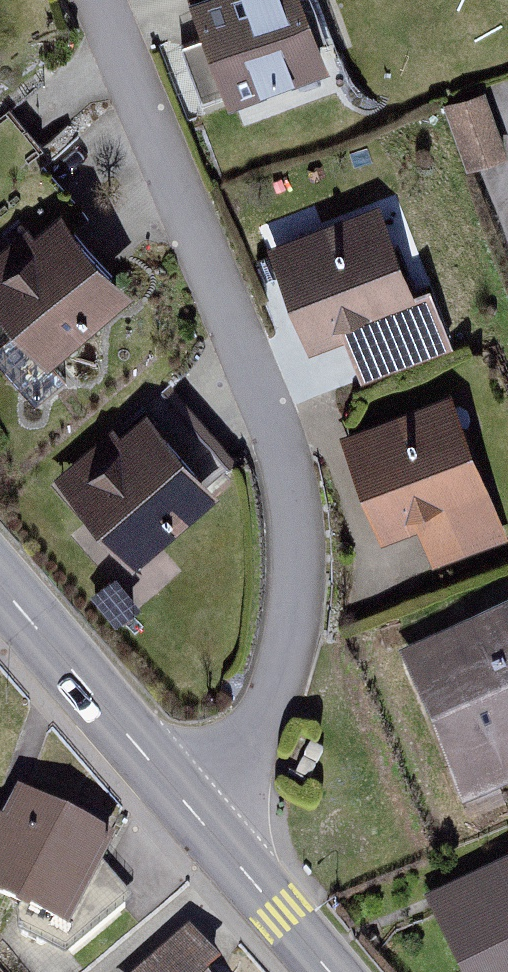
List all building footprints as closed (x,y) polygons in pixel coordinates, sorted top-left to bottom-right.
[(236,115),(338,79),(310,0),(195,0),(236,115)] [(450,116),(474,179),(507,167),(507,150),(490,101),(450,116)] [(438,337),(394,209),(276,250),(313,357),(347,345),(354,366),(438,337)] [(136,306),(67,221),(0,276),(0,310),(52,374),(136,306)] [(458,403),(346,444),(385,551),(422,537),(436,576),(507,550),(507,540),(458,403)] [(133,576),(219,505),(146,417),(60,488),(133,576)] [(507,804),(507,623),(400,668),(464,822),(507,804)] [(23,802),(9,832),(0,827),(0,868),(2,869),(0,872),(0,904),(77,939),(120,847),(23,802)] [(436,910),(462,971),(507,971),(507,880),(436,910)] [(196,936),(151,971),(226,971),(196,936)]
